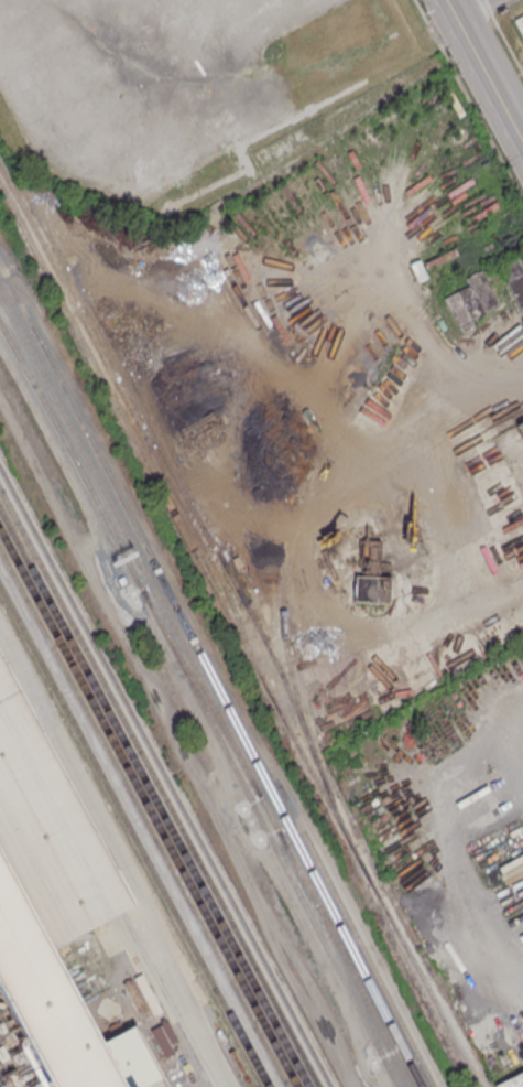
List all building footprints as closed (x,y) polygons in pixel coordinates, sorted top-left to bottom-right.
[(207,154),(237,138),(232,131),(203,147),(207,154)] [(522,311),(522,271),(515,256),(499,265),(522,311)] [(482,268),(502,305),(460,327),(445,298),(470,284),(466,277),(482,268)] [(129,1026),(162,1086),(0,1086),(0,678),(123,906),(41,951),(91,1046),(129,1026)] [(497,1086),(522,1086),(522,1072),(497,1086)]
